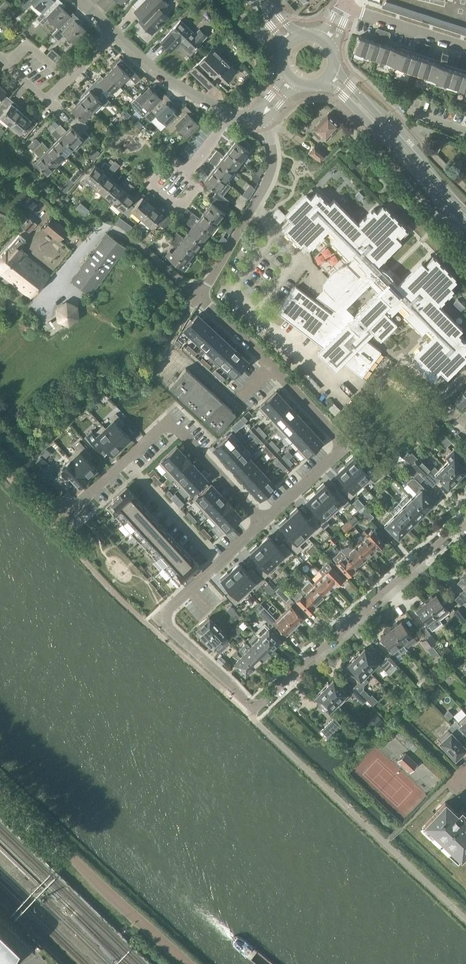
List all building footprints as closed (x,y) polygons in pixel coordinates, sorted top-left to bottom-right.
[(42,11),(42,12),(48,5),(53,0),(22,0),(20,2),(27,8),(33,2),(42,11)] [(58,27),(59,27),(65,20),(70,15),(60,5),(62,2),(61,0),(53,0),(48,5),(42,12),(42,11),(36,17),(43,24),(49,18),(58,27)] [(135,10),(135,11),(137,10),(140,13),(139,14),(142,17),(139,20),(150,30),(157,23),(159,25),(168,16),(161,9),(168,2),(165,0),(145,0),(135,10)] [(382,4),(383,4),(422,17),(423,17),(423,16),(424,15),(427,16),(427,17),(427,18),(428,19),(465,31),(465,0),(383,0),(382,4)] [(75,43),(85,32),(87,30),(76,20),(79,17),(73,12),(70,15),(65,20),(59,27),(58,27),(52,33),(59,39),(65,33),(75,43)] [(170,31),(160,41),(167,48),(177,38),(181,41),(182,40),(185,43),(184,44),(191,51),(207,35),(199,28),(194,33),(181,20),(170,31)] [(374,36),(375,38),(386,42),(388,41),(391,34),(389,31),(378,28),(376,29),(374,36)] [(465,90),(465,71),(359,36),(353,53),(465,90)] [(417,42),(415,49),(416,52),(427,55),(429,54),(432,47),(431,45),(420,41),(417,42)] [(236,69),(225,59),(213,47),(191,70),(209,88),(214,83),(210,79),(218,70),(230,76),(236,69)] [(445,61),(446,59),(448,52),(442,50),(439,59),(445,61)] [(461,55),(458,56),(456,63),(457,65),(465,68),(465,56),(461,55)] [(113,66),(107,71),(120,84),(128,75),(135,82),(141,77),(119,56),(111,64),(113,66)] [(92,83),(106,97),(111,93),(120,84),(107,71),(103,76),(101,74),(92,83)] [(80,98),(93,110),(101,102),(103,105),(107,105),(111,102),(106,97),(92,83),(84,91),(85,93),(80,98)] [(9,96),(4,93),(8,88),(3,84),(2,86),(0,84),(0,107),(9,96)] [(144,115),(149,110),(156,103),(162,98),(161,98),(150,86),(138,98),(137,97),(130,103),(137,109),(143,116),(144,115)] [(157,115),(166,124),(167,125),(173,119),(179,112),(178,112),(168,102),(171,99),(165,93),(161,98),(162,98),(156,103),(149,110),(144,115),(151,121),(157,115)] [(0,107),(0,115),(10,124),(21,111),(16,106),(18,104),(9,96),(0,107)] [(74,118),(85,130),(87,127),(89,125),(84,119),(93,110),(80,98),(76,103),(74,101),(69,106),(78,114),(74,118)] [(177,126),(187,136),(199,123),(188,113),(191,110),(186,104),(178,112),(179,112),(173,119),(167,125),(166,124),(165,126),(171,132),(177,126)] [(21,111),(10,124),(20,133),(25,137),(27,134),(38,121),(29,113),(27,115),(21,111)] [(314,128),(312,131),(319,138),(322,135),(326,138),(339,124),(327,114),(314,128)] [(85,130),(74,118),(69,123),(71,125),(67,129),(60,123),(56,128),(74,146),(83,137),(81,134),(85,130)] [(74,146),(56,128),(51,132),(58,138),(53,143),(66,155),(74,146)] [(227,150),(241,161),(249,150),(246,148),(250,143),(237,133),(230,142),(232,144),(227,150)] [(38,146),(56,164),(66,155),(53,143),(49,147),(43,141),(38,146)] [(320,161),(326,154),(314,144),(308,152),(320,161)] [(56,164),(38,146),(34,150),(40,156),(35,161),(47,173),(56,164)] [(241,161),(227,150),(223,154),(217,149),(212,154),(233,170),(241,161)] [(215,164),(211,169),(228,182),(235,172),(233,170),(212,154),(209,159),(215,164)] [(111,165),(106,161),(100,168),(95,163),(81,180),(90,189),(93,185),(94,185),(111,165)] [(103,193),(114,180),(110,176),(115,169),(111,165),(94,185),(103,193)] [(205,173),(201,178),(217,190),(213,195),(226,205),(230,200),(223,195),(231,185),(228,182),(211,169),(207,175),(205,173)] [(257,173),(253,178),(258,182),(262,177),(257,173)] [(114,180),(103,193),(113,201),(130,181),(125,177),(119,184),(114,180)] [(130,181),(113,201),(123,210),(130,202),(134,197),(129,192),(134,186),(130,181)] [(123,210),(127,214),(130,214),(133,210),(142,218),(152,204),(147,200),(149,198),(140,190),(134,197),(130,202),(123,210)] [(419,359),(416,362),(432,378),(440,370),(446,376),(465,356),(465,354),(464,352),(465,350),(465,343),(457,334),(462,328),(438,304),(454,288),(451,285),(457,280),(433,256),(426,262),(429,265),(427,267),(422,262),(398,286),(394,281),(395,280),(391,274),(391,273),(389,270),(388,271),(382,267),(381,268),(376,264),(400,239),(395,234),(397,233),(400,236),(406,229),(383,205),(377,211),(374,208),(358,223),(334,199),(329,204),(316,191),(310,197),(307,194),(286,215),(292,220),(284,228),(300,245),(303,242),(309,248),(328,228),(335,235),(330,240),(348,258),(353,253),(356,256),(347,265),(347,264),(345,264),(342,266),(340,267),(337,268),(335,270),(333,272),(332,273),(331,274),(329,277),(328,278),(327,280),(326,281),(325,283),(324,284),(323,286),(323,287),(331,295),(325,301),(335,309),(331,313),(296,286),(277,311),(323,346),(318,351),(335,369),(342,361),(362,376),(381,351),(365,339),(373,331),(380,338),(397,322),(390,315),(402,303),(408,309),(404,314),(423,333),(427,329),(432,334),(413,353),(419,359)] [(203,211),(217,222),(225,212),(222,210),(226,205),(213,195),(205,204),(207,206),(203,211)] [(153,204),(142,218),(152,226),(154,223),(159,227),(169,215),(160,207),(158,209),(153,204)] [(217,222),(203,211),(199,217),(192,211),(188,216),(209,232),(217,222)] [(29,231),(37,223),(29,215),(21,224),(29,231)] [(68,229),(52,216),(43,227),(59,240),(68,229)] [(125,220),(120,216),(115,222),(120,226),(125,220)] [(209,232),(188,216),(184,221),(191,226),(187,231),(201,242),(209,232)] [(201,242),(187,231),(184,236),(177,231),(173,236),(193,252),(201,242)] [(71,280),(86,291),(90,294),(126,246),(107,232),(71,280)] [(0,259),(0,272),(32,297),(50,274),(22,252),(23,250),(20,247),(26,240),(19,235),(8,249),(0,259)] [(193,252),(173,236),(169,241),(176,246),(172,251),(169,250),(166,255),(184,270),(191,261),(188,259),(193,252)] [(78,305),(66,299),(56,307),(57,320),(69,325),(79,318),(78,305)] [(203,323),(197,316),(183,331),(190,338),(203,323)] [(210,329),(203,323),(190,338),(197,344),(210,329)] [(217,336),(210,329),(197,344),(205,351),(217,336)] [(224,343),(217,336),(205,351),(211,357),(224,343)] [(231,349),(224,343),(211,357),(219,364),(231,349)] [(238,356),(231,349),(219,364),(226,371),(238,356)] [(245,362),(238,356),(226,371),(233,377),(245,362)] [(387,356),(384,360),(392,366),(395,362),(387,356)] [(169,386),(205,419),(216,429),(218,432),(228,421),(235,413),(205,385),(207,383),(204,380),(201,382),(186,367),(169,386)] [(281,395),(274,388),(260,403),(267,409),(281,395)] [(463,391),(462,391),(463,392),(455,401),(461,406),(465,401),(465,388),(463,391)] [(288,402),(281,395),(267,409),(274,416),(288,402)] [(295,408),(288,402),(274,416),(281,422),(295,408)] [(302,415),(295,408),(281,422),(288,429),(302,415)] [(465,410),(457,419),(463,425),(465,422),(465,411),(465,410)] [(106,422),(99,429),(114,446),(123,438),(113,427),(117,424),(108,413),(103,417),(106,422)] [(309,422),(302,415),(288,429),(295,436),(309,422)] [(217,442),(234,427),(228,421),(218,432),(216,429),(210,434),(217,442)] [(315,428),(309,422),(295,436),(302,443),(315,428)] [(225,451),(242,436),(234,427),(217,442),(225,451)] [(323,435),(315,428),(302,443),(309,449),(323,435)] [(86,432),(80,437),(90,447),(95,444),(105,455),(114,447),(114,446),(99,429),(90,436),(86,432)] [(443,433),(438,439),(447,448),(452,442),(443,433)] [(457,434),(453,438),(460,445),(464,440),(457,434)] [(234,459),(251,445),(242,436),(225,451),(234,459)] [(173,462),(189,448),(181,439),(165,452),(173,462)] [(71,450),(63,458),(79,473),(88,465),(78,454),(81,451),(73,442),(67,446),(71,450)] [(242,468),(259,454),(251,445),(234,459),(242,468)] [(181,470),(197,457),(189,448),(173,462),(181,470)] [(458,479),(463,474),(462,473),(465,470),(465,469),(457,460),(461,456),(454,448),(446,456),(449,459),(444,464),(458,479)] [(250,476),(267,462),(259,454),(242,468),(250,476)] [(50,464),(41,455),(37,460),(46,468),(50,464)] [(189,479),(205,465),(197,457),(181,470),(189,479)] [(355,457),(346,467),(364,483),(371,474),(374,476),(378,472),(369,463),(365,467),(355,457)] [(63,458),(55,467),(70,482),(79,473),(63,458)] [(431,470),(419,458),(416,461),(415,460),(414,461),(415,462),(412,465),(433,485),(440,478),(448,487),(452,483),(453,484),(458,479),(444,464),(438,470),(435,467),(431,470)] [(258,485),(274,470),(267,462),(250,476),(258,485)] [(198,488),(213,474),(205,465),(189,479),(198,488)] [(387,472),(382,466),(377,471),(383,476),(387,472)] [(364,483),(346,467),(338,475),(348,485),(344,490),(353,498),(357,494),(354,492),(364,483)] [(266,493),(282,478),(274,470),(258,485),(266,493)] [(209,500),(225,486),(217,476),(201,491),(209,500)] [(428,491),(413,477),(410,477),(405,482),(416,492),(411,497),(419,505),(425,511),(426,510),(427,510),(430,507),(430,506),(434,502),(425,493),(428,491)] [(129,490),(120,480),(98,499),(107,510),(129,490)] [(217,507),(233,494),(225,486),(209,500),(217,507)] [(345,508),(351,503),(341,494),(337,498),(326,487),(318,495),(335,514),(343,506),(345,508)] [(138,501),(129,490),(107,510),(115,520),(138,501)] [(421,515),(425,511),(419,505),(411,497),(407,493),(398,502),(402,506),(407,511),(416,520),(417,519),(418,519),(421,516),(421,515)] [(224,515),(240,501),(233,494),(217,507),(224,515)] [(335,514),(318,495),(309,502),(320,515),(315,519),(324,529),(329,524),(326,521),(335,514)] [(147,511),(138,501),(115,520),(124,529),(147,511)] [(233,524),(248,511),(240,501),(224,515),(233,524)] [(394,514),(407,528),(411,524),(413,524),(416,522),(415,520),(416,520),(407,511),(402,506),(394,514)] [(155,521),(147,511),(124,529),(133,539),(155,521)] [(324,529),(315,519),(309,524),(298,511),(289,519),(306,539),(316,531),(318,534),(324,529)] [(407,528),(394,514),(390,511),(381,520),(398,537),(402,533),(404,533),(406,531),(406,529),(407,528)] [(348,521),(353,526),(360,520),(355,515),(348,521)] [(306,539),(289,519),(279,528),(290,539),(285,543),(295,554),(301,549),(298,545),(306,539)] [(164,530),(155,521),(133,539),(143,549),(164,530)] [(353,526),(348,521),(341,528),(346,532),(353,526)] [(372,529),(363,537),(369,544),(375,550),(378,547),(378,548),(379,547),(380,547),(383,545),(383,544),(384,543),(372,529)] [(172,540),(164,530),(143,549),(152,559),(172,540)] [(292,557),(282,546),(278,549),(265,535),(255,543),(276,566),(284,559),(287,561),(292,557)] [(354,545),(366,558),(367,557),(368,557),(371,554),(371,553),(375,550),(369,544),(363,537),(354,545)] [(181,549),(172,540),(152,559),(159,568),(181,549)] [(276,566),(255,543),(246,552),(257,565),(252,569),(264,583),(270,578),(266,575),(276,566)] [(366,558),(354,545),(341,549),(342,549),(350,559),(357,566),(360,563),(361,563),(364,561),(364,560),(366,558)] [(189,558),(181,549),(159,568),(168,577),(189,558)] [(353,569),(357,566),(350,559),(342,549),(333,557),(348,574),(349,573),(350,573),(353,572),(353,570),(354,569),(353,569)] [(307,559),(312,564),(316,561),(311,555),(307,559)] [(196,566),(189,558),(168,577),(175,585),(196,566)] [(307,559),(304,562),(309,567),(312,564),(307,559)] [(264,584),(251,570),(247,573),(238,560),(229,568),(247,590),(255,584),(259,588),(264,584)] [(318,570),(322,574),(334,586),(337,583),(338,583),(339,583),(340,583),(342,580),(342,579),(343,578),(327,562),(318,570)] [(247,590),(229,568),(220,577),(231,591),(227,595),(237,607),(242,602),(238,598),(247,590)] [(313,582),(325,594),(327,593),(328,593),(331,590),(331,589),(334,586),(322,574),(313,582)] [(304,591),(316,603),(320,599),(321,599),(324,597),(324,596),(325,594),(313,582),(304,591)] [(279,586),(275,590),(286,601),(290,597),(279,586)] [(316,603),(304,591),(301,587),(293,595),(309,612),(310,611),(311,611),(314,608),(314,607),(315,606),(314,606),(316,603)] [(425,600),(439,619),(449,611),(436,594),(433,596),(431,595),(425,600)] [(439,619),(425,600),(418,605),(419,607),(416,609),(429,627),(439,619)] [(291,604),(282,613),(295,626),(300,622),(300,621),(303,617),(291,604)] [(454,610),(463,622),(465,619),(465,610),(461,604),(454,610)] [(231,606),(226,611),(230,615),(235,611),(231,606)] [(274,619),(263,607),(258,612),(274,628),(277,625),(286,634),(290,630),(291,630),(295,626),(282,613),(282,612),(274,619)] [(235,611),(230,615),(234,619),(239,615),(235,611)] [(205,637),(218,625),(210,616),(196,628),(205,637)] [(416,640),(401,621),(398,623),(397,622),(390,627),(406,648),(416,640)] [(218,625),(205,637),(214,648),(227,636),(218,625)] [(264,625),(256,633),(260,636),(271,648),(276,643),(277,644),(281,640),(275,633),(277,631),(271,626),(269,629),(264,625)] [(425,637),(432,645),(436,642),(424,625),(419,629),(425,637)] [(406,648),(390,627),(383,632),(384,634),(381,636),(391,650),(384,655),(394,665),(399,660),(396,656),(406,648)] [(252,644),(258,650),(256,652),(261,657),(271,648),(260,636),(256,633),(249,640),(252,644)] [(425,637),(420,641),(427,649),(432,645),(425,637)] [(226,638),(215,648),(219,653),(230,643),(226,638)] [(247,641),(238,650),(242,654),(253,665),(261,657),(256,652),(258,650),(252,644),(251,645),(247,641)] [(447,645),(438,652),(444,659),(453,652),(447,645)] [(359,650),(354,655),(369,671),(378,662),(389,673),(395,666),(385,655),(382,658),(376,652),(372,655),(364,647),(360,651),(359,650)] [(253,665),(242,654),(238,650),(233,655),(237,659),(233,662),(240,668),(239,669),(245,676),(249,671),(248,670),(253,665)] [(369,671),(354,655),(349,660),(350,661),(346,665),(360,680),(354,686),(367,700),(372,705),(378,700),(372,694),(371,696),(364,689),(364,685),(368,680),(364,676),(369,671)] [(323,687),(338,702),(347,693),(333,678),(329,682),(328,681),(323,687)] [(419,678),(415,682),(419,687),(423,683),(419,678)] [(367,700),(354,686),(349,691),(362,704),(367,700)] [(338,702),(323,687),(318,691),(319,692),(315,697),(329,711),(338,702)] [(449,709),(444,714),(449,719),(454,715),(449,709)] [(461,735),(465,731),(465,713),(458,721),(457,720),(452,724),(461,735)] [(376,714),(370,720),(374,725),(381,719),(376,714)] [(329,737),(340,726),(333,718),(322,730),(329,737)] [(461,735),(452,724),(447,728),(448,729),(438,738),(456,758),(456,757),(457,758),(461,754),(461,753),(465,748),(457,739),(461,735)] [(406,752),(397,760),(410,772),(418,763),(406,752)] [(446,801),(422,826),(458,860),(463,854),(465,851),(465,813),(462,809),(458,813),(446,801)] [(35,948),(0,914),(0,963),(7,963),(35,948)]
